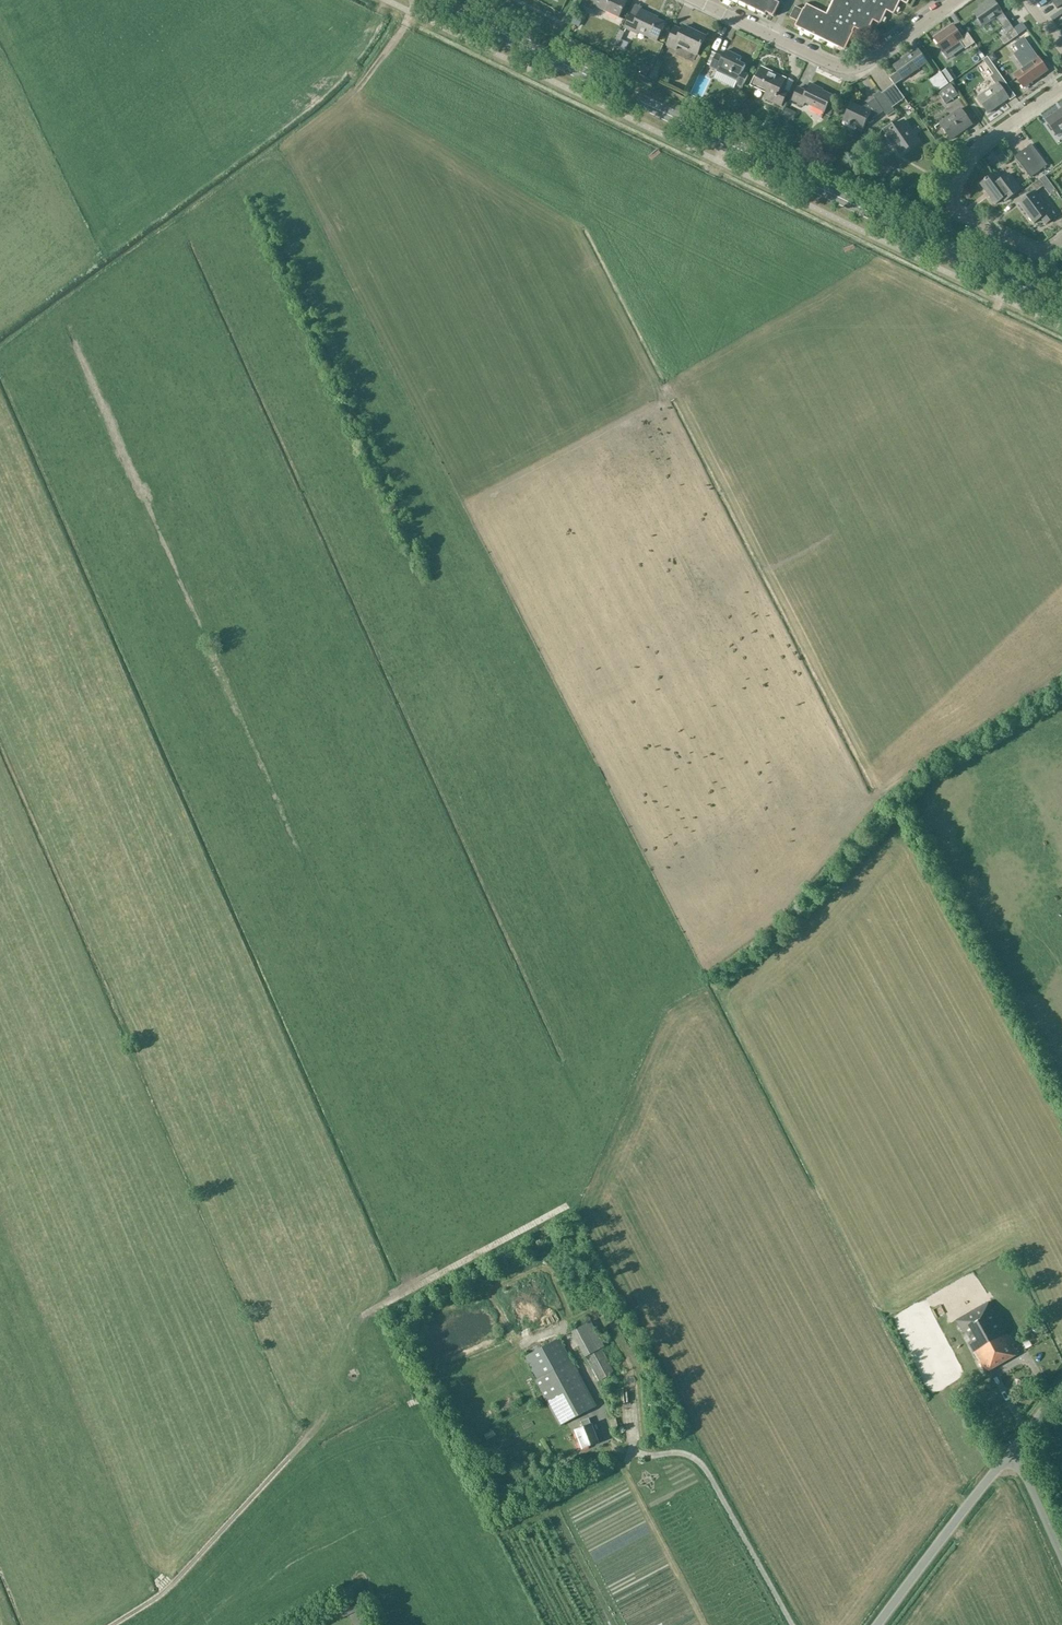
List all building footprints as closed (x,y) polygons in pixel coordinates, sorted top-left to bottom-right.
[(585,5),(594,9),(596,6),(618,17),(626,1),(624,0),(587,0),(585,5)] [(771,17),(773,18),(780,4),(774,1),(775,0),(732,0),(770,19),(771,17)] [(827,14),(807,4),(805,9),(804,8),(803,10),(796,7),(790,18),(797,21),(795,26),(845,50),(854,33),(852,32),(854,28),(867,34),(873,21),(881,24),(887,11),(894,15),(900,1),(907,5),(909,0),(834,0),(827,14)] [(1003,13),(994,0),(990,0),(985,3),(986,5),(974,14),(983,27),(996,18),(1007,34),(1001,39),(1005,45),(1018,35),(1003,13)] [(1061,6),(1061,0),(1056,0),(1052,2),(1057,10),(1061,6)] [(624,28),(638,34),(638,33),(656,42),(665,23),(657,20),(657,18),(640,10),(636,18),(630,15),(624,28)] [(934,38),(944,52),(960,41),(966,49),(975,43),(968,33),(962,37),(953,25),(934,38)] [(666,45),(676,49),(678,46),(697,55),(705,37),(683,27),(681,30),(675,27),(666,45)] [(620,29),(613,44),(618,47),(625,31),(620,29)] [(1019,51),(1014,55),(1024,69),(1015,75),(1023,88),(1042,75),(1033,64),(1039,60),(1040,59),(1025,37),(1014,45),(1019,51)] [(710,67),(738,81),(736,85),(742,88),(748,75),(742,72),(745,65),(739,62),(741,58),(725,50),(722,57),(716,54),(710,67)] [(890,78),(894,85),(895,85),(927,63),(918,50),(894,66),(898,72),(890,78)] [(996,85),(977,99),(988,114),(1009,99),(1003,89),(1008,85),(988,57),(983,61),(993,75),(990,77),(996,85)] [(658,73),(663,62),(659,60),(649,78),(657,81),(658,73)] [(646,77),(650,70),(642,66),(639,73),(646,77)] [(754,85),(767,91),(764,98),(781,106),(787,92),(780,89),(785,78),(762,67),(754,85)] [(949,84),(941,73),(935,78),(942,88),(949,84)] [(792,100),(803,106),(805,103),(825,112),(832,96),(818,90),(819,88),(810,84),(806,92),(798,87),(792,100)] [(959,95),(951,84),(938,93),(946,104),(959,95)] [(894,85),(882,93),(893,108),(905,99),(895,85),(894,85)] [(893,108),(882,93),(881,92),(874,97),(876,99),(875,99),(861,108),(851,104),(843,121),(857,128),(855,133),(860,136),(867,121),(871,123),(875,120),(873,118),(883,111),(884,111),(887,116),(895,111),(893,108)] [(786,108),(783,116),(793,121),(796,113),(791,111),(786,108)] [(961,109),(939,124),(950,140),(972,125),(961,109)] [(1046,121),(1056,135),(1061,131),(1061,109),(1046,121)] [(892,124),(883,130),(900,155),(919,142),(903,121),(894,127),(892,124)] [(1006,141),(1011,149),(1017,146),(1012,137),(1006,141)] [(1032,145),(1025,150),(1041,171),(1047,166),(1032,145)] [(1025,150),(1015,157),(1031,178),(1041,171),(1025,150)] [(995,205),(1003,199),(1005,202),(1020,190),(1009,175),(1001,180),(996,173),(980,185),(995,205)] [(1047,202),(1044,205),(1035,193),(1044,186),(1039,180),(1025,190),(1030,195),(1019,203),(1034,224),(1041,218),(1046,225),(1057,216),(1047,202)] [(991,1303),(957,1320),(964,1334),(967,1333),(971,1341),(969,1343),(984,1373),(1018,1356),(991,1303)] [(572,1331),(579,1344),(599,1380),(613,1372),(600,1349),(603,1347),(590,1322),(572,1331)] [(559,1338),(525,1356),(561,1424),(595,1406),(559,1338)] [(632,1394),(630,1384),(623,1386),(626,1395),(632,1394)] [(587,1419),(580,1421),(583,1427),(574,1431),(581,1448),(597,1442),(587,1419)] [(358,1611),(353,1601),(337,1608),(342,1618),(358,1611)]
